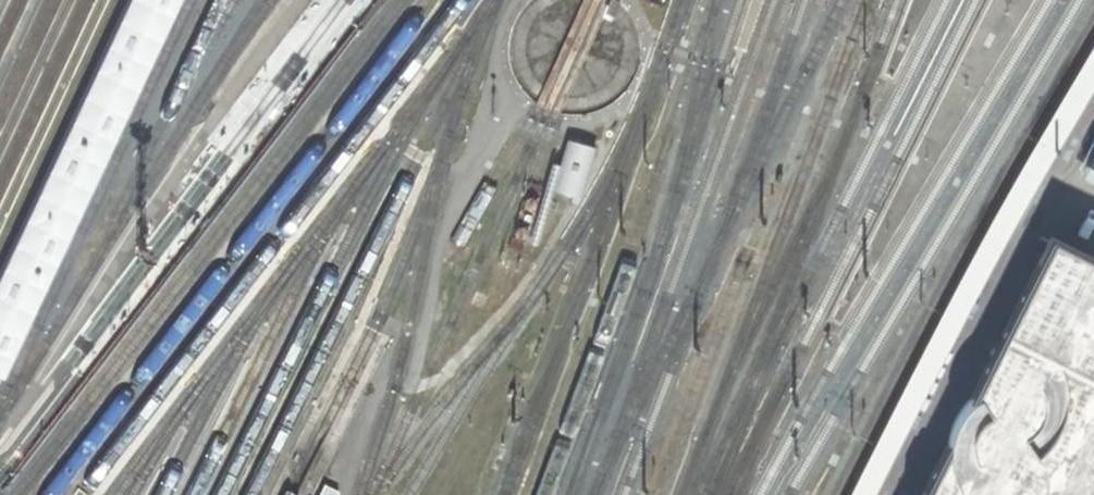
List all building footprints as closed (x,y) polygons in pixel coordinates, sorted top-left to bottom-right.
[(1002,200),(932,331),(849,494),(874,494),(951,346),(1001,250),(1056,154),(1093,89),(1093,43),(1002,200)] [(568,140),(553,190),(581,198),(596,148),(568,140)] [(1091,143),(1078,167),(1084,171),(1082,176),(1093,182),(1093,145),(1091,143)] [(1049,239),(970,397),(958,410),(947,426),(944,444),(919,494),(1093,494),(1093,263),(1049,239)]
